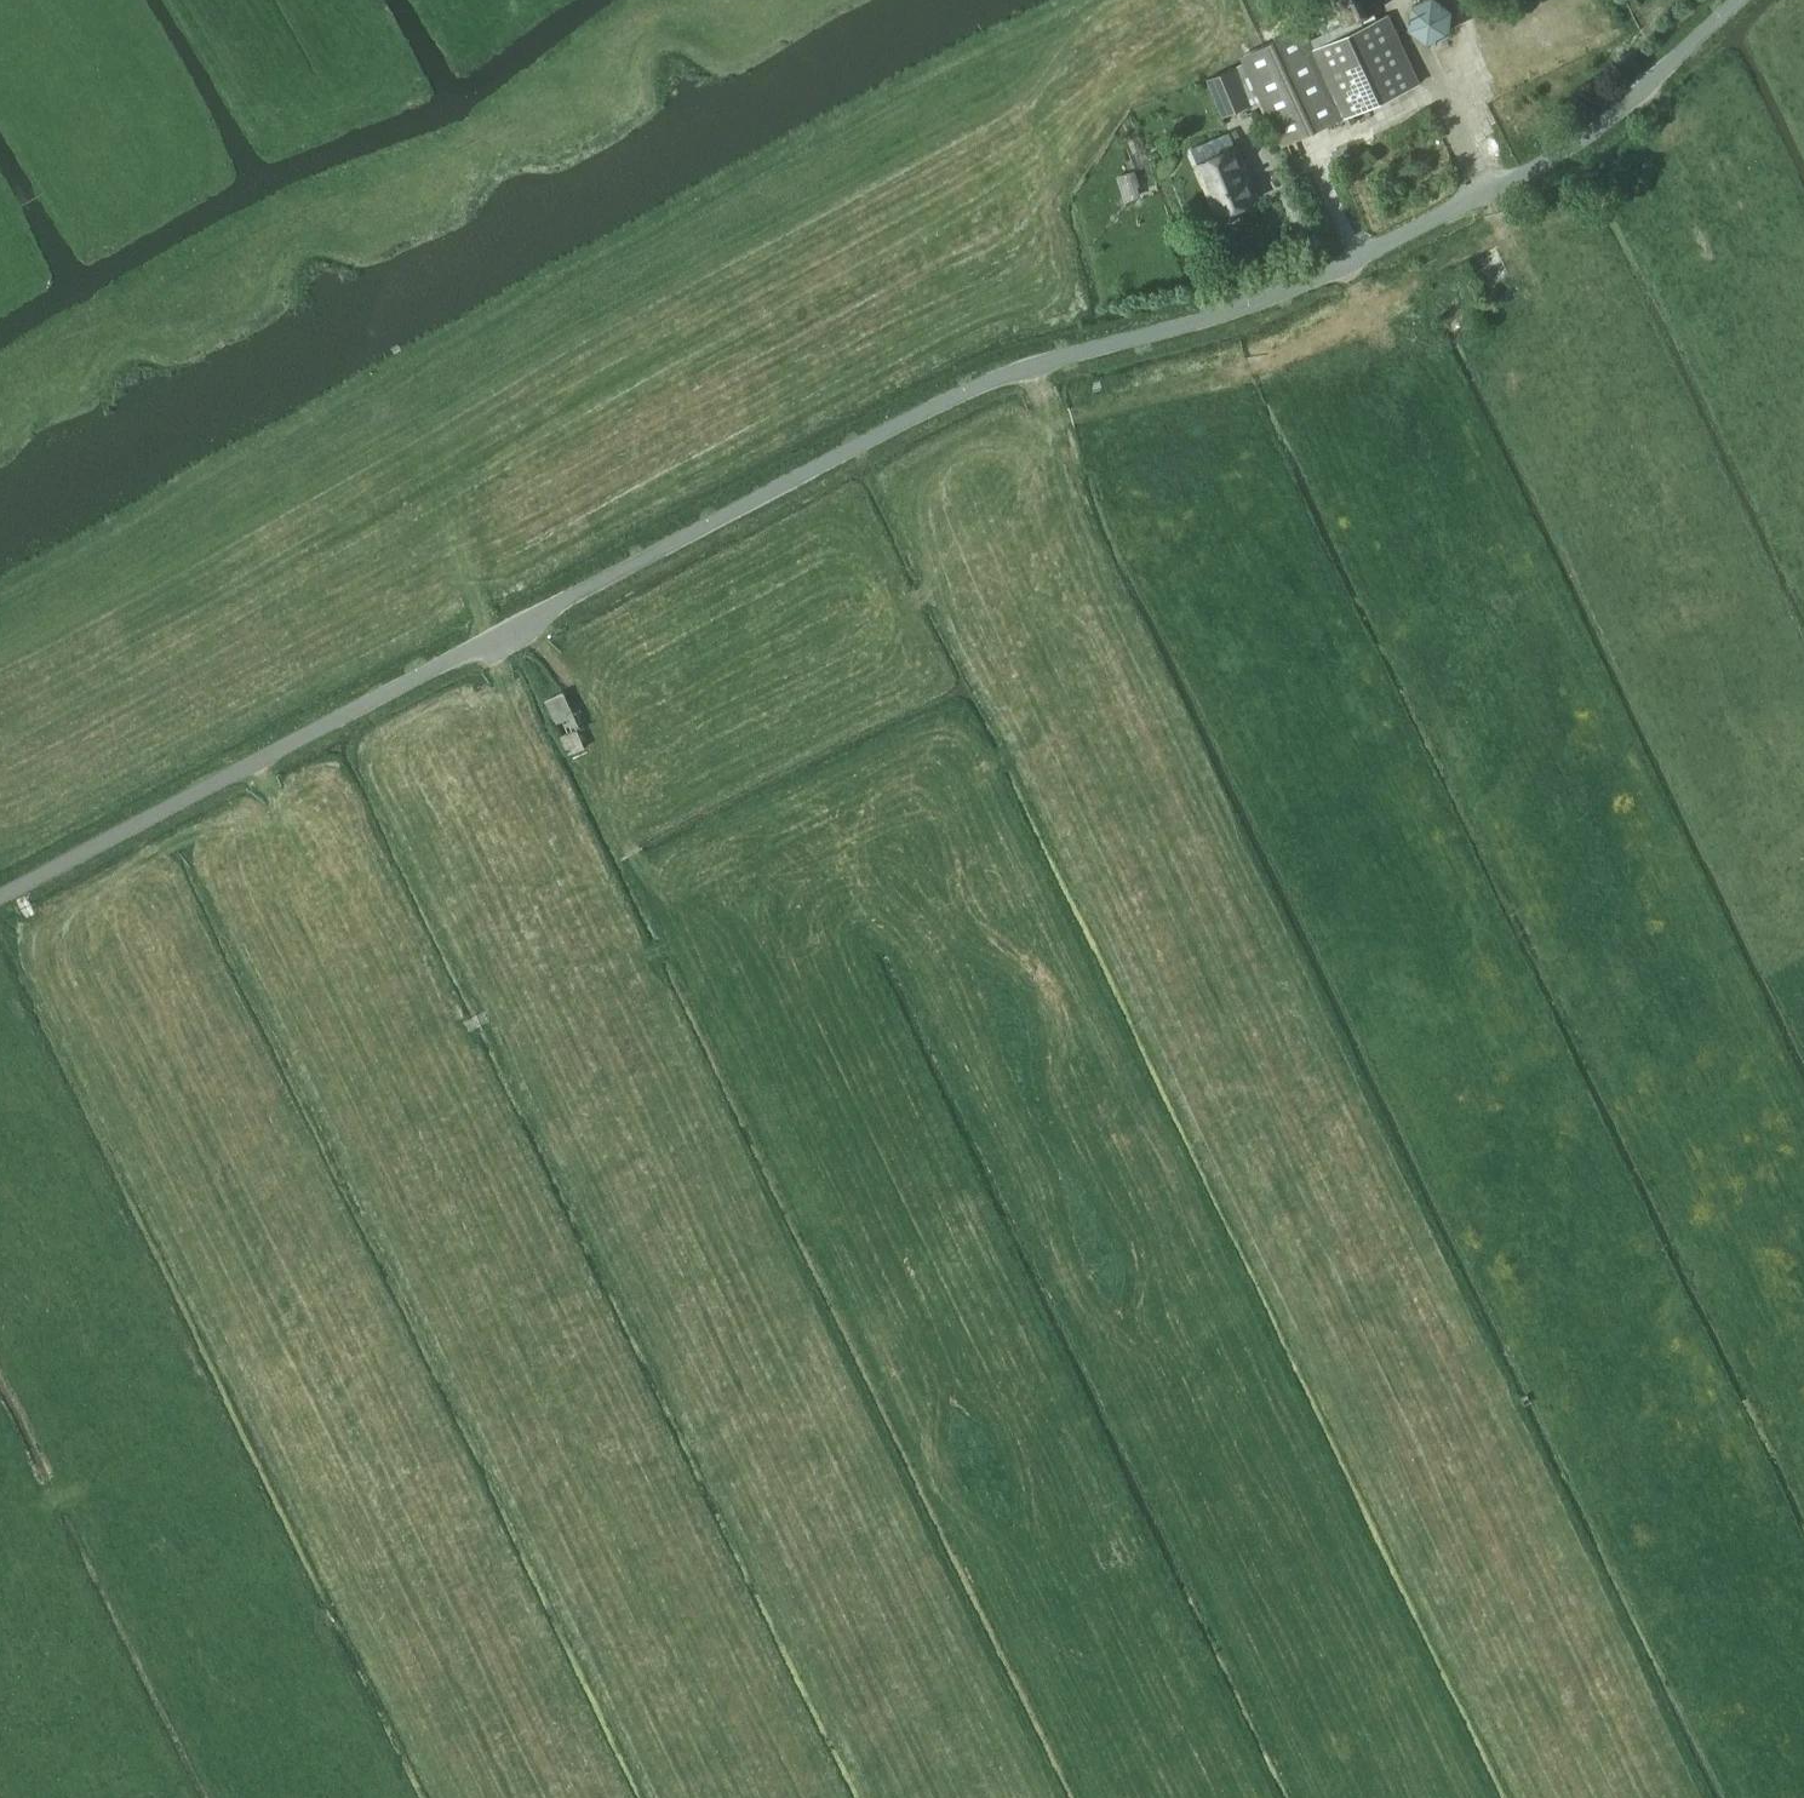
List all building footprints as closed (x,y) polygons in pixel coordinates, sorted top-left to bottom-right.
[(1310,3),(1328,43),(1314,50),(1343,115),(1365,105),(1416,81),(1386,14),(1378,18),(1375,10),(1382,7),(1381,4),(1384,3),(1382,0),(1315,0),(1310,3)] [(1409,27),(1427,41),(1448,32),(1450,9),(1438,0),(1422,0),(1412,5),(1409,27)] [(1245,63),(1235,67),(1248,101),(1260,95),(1245,63)] [(1223,115),(1250,104),(1248,101),(1235,67),(1209,78),(1223,115)] [(1228,131),(1190,146),(1196,161),(1217,213),(1255,198),(1234,146),(1228,131)]
